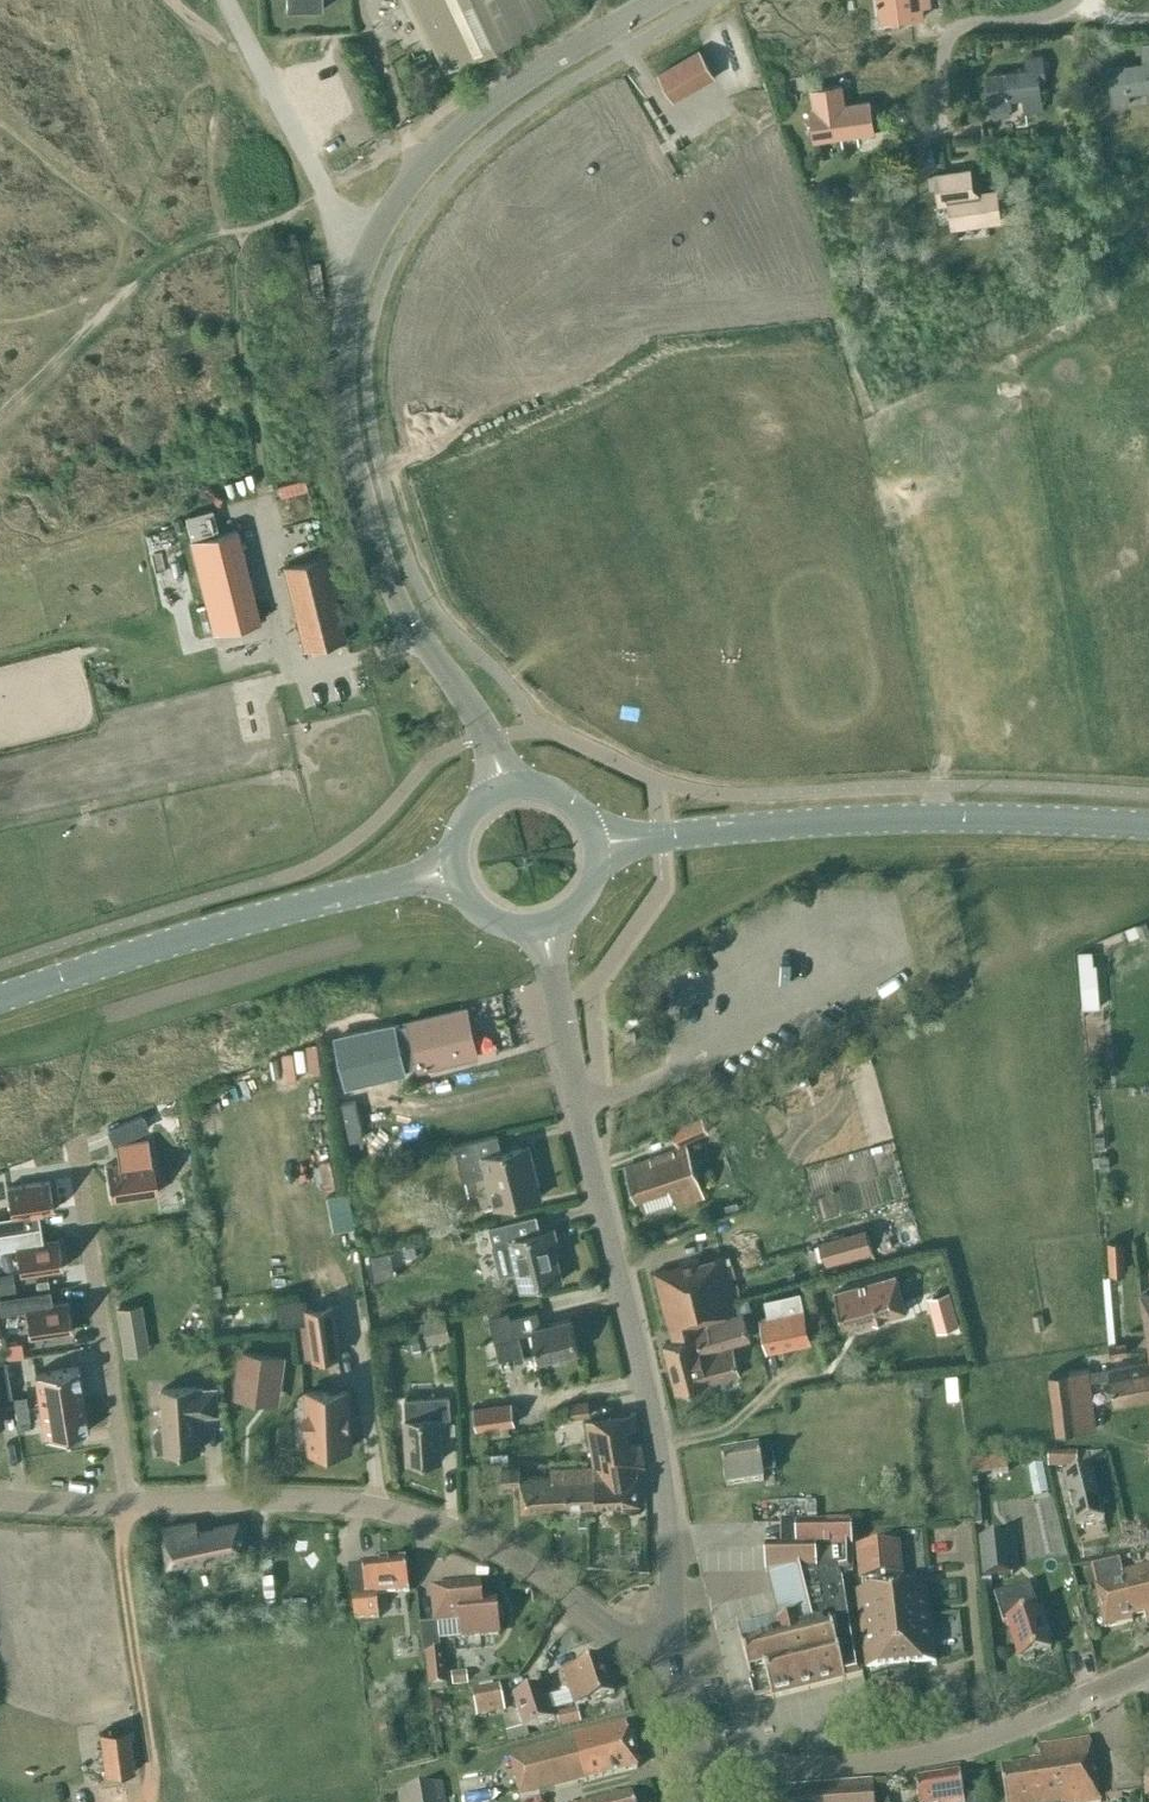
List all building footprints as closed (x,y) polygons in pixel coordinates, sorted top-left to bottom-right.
[(286,10),(322,9),(322,0),(286,0),(286,10)] [(461,63),(526,32),(555,19),(546,0),(410,0),(419,19),(444,71),(461,63)] [(881,19),(897,16),(897,19),(923,16),(922,5),(930,4),(930,0),(878,0),(881,19)] [(1142,45),(1144,63),(1108,67),(1113,106),(1129,104),(1127,92),(1148,90),(1148,100),(1148,44),(1142,45)] [(658,73),(673,100),(715,76),(699,49),(658,73)] [(1024,57),(1026,69),(986,74),(991,110),(992,110),(994,117),(1009,115),(1008,108),(1010,107),(1009,99),(1023,97),(1025,111),(1042,109),(1038,78),(1045,77),(1042,54),(1024,57)] [(814,138),(873,130),(869,101),(843,105),(840,85),(812,89),(815,109),(810,110),(814,138)] [(971,189),(968,170),(936,175),(940,204),(948,203),(951,228),(999,221),(995,191),(977,194),(971,189)] [(183,528),(181,518),(172,521),(175,530),(183,528)] [(236,529),(189,540),(213,633),(259,621),(236,529)] [(345,639),(324,556),(282,566),(303,649),(345,639)] [(1138,924),(1143,938),(1148,935),(1148,930),(1146,922),(1138,924)] [(1093,952),(1080,953),(1085,1009),(1101,1008),(1097,964),(1094,964),(1093,952)] [(393,1025),(337,1038),(347,1085),(404,1072),(404,1070),(420,1066),(420,1068),(477,1055),(466,1008),(409,1021),(409,1023),(394,1027),(393,1025)] [(820,1069),(810,1073),(813,1081),(823,1077),(820,1069)] [(141,1115),(128,1121),(134,1134),(147,1128),(141,1115)] [(679,1143),(709,1130),(702,1116),(673,1129),(679,1143)] [(495,1207),(541,1196),(529,1144),(502,1150),(497,1134),(455,1144),(464,1180),(487,1174),(495,1207)] [(117,1162),(104,1164),(110,1199),(157,1192),(151,1157),(150,1157),(147,1139),(114,1144),(117,1162)] [(672,1207),(703,1197),(687,1146),(625,1166),(636,1199),(667,1190),(672,1207)] [(1109,1156),(1100,1157),(1101,1169),(1110,1168),(1109,1156)] [(328,1159),(319,1161),(325,1188),(334,1186),(328,1159)] [(0,1216),(0,1232),(39,1226),(37,1212),(53,1209),(49,1180),(6,1187),(10,1215),(0,1216)] [(335,1230),(357,1227),(353,1190),(331,1193),(335,1230)] [(737,1200),(725,1204),(726,1209),(738,1206),(737,1200)] [(521,1289),(562,1279),(550,1228),(541,1231),(536,1213),(488,1225),(492,1243),(491,1243),(499,1274),(517,1269),(521,1289)] [(0,1232),(0,1248),(15,1246),(19,1274),(62,1267),(58,1238),(42,1241),(39,1226),(0,1232)] [(865,1228),(821,1240),(827,1264),(871,1253),(865,1228)] [(1124,1273),(1123,1239),(1108,1240),(1109,1274),(1124,1273)] [(414,1246),(404,1248),(406,1257),(416,1256),(414,1246)] [(389,1251),(369,1255),(371,1267),(392,1263),(389,1251)] [(669,1328),(690,1322),(735,1310),(720,1254),(654,1271),(669,1328)] [(732,1261),(730,1254),(721,1256),(723,1264),(732,1261)] [(863,1323),(906,1311),(896,1274),(834,1292),(843,1325),(862,1319),(863,1323)] [(35,1281),(37,1290),(48,1288),(47,1279),(35,1281)] [(1,1312),(26,1308),(30,1336),(73,1330),(69,1301),(53,1303),(51,1288),(48,1288),(37,1290),(0,1295),(0,1303),(1,1312)] [(768,1315),(760,1317),(767,1350),(811,1341),(800,1291),(764,1299),(768,1315)] [(948,1291),(934,1295),(943,1328),(958,1324),(948,1291)] [(1140,1295),(1147,1337),(1148,1348),(1148,1293),(1140,1295)] [(307,1297),(278,1300),(280,1325),(310,1321),(315,1357),(339,1354),(332,1305),(308,1309),(307,1297)] [(749,1297),(734,1301),(736,1310),(751,1306),(749,1297)] [(116,1307),(124,1356),(149,1352),(141,1303),(116,1307)] [(537,1310),(509,1317),(508,1311),(488,1316),(495,1341),(500,1360),(513,1356),(515,1361),(531,1357),(529,1351),(524,1352),(523,1347),(519,1335),(534,1331),(541,1359),(579,1350),(571,1318),(541,1325),(537,1310)] [(698,1344),(708,1380),(738,1371),(730,1341),(749,1336),(743,1311),(694,1325),(699,1344),(698,1344)] [(1032,1316),(1035,1330),(1046,1327),(1042,1313),(1032,1316)] [(445,1316),(422,1321),(424,1329),(425,1335),(448,1330),(445,1316)] [(407,1324),(411,1343),(419,1341),(417,1330),(416,1322),(407,1324)] [(690,1322),(669,1328),(672,1339),(662,1342),(676,1390),(708,1381),(708,1380),(698,1344),(697,1345),(695,1335),(693,1335),(690,1322)] [(18,1341),(3,1343),(6,1358),(21,1356),(18,1341)] [(1126,1341),(1108,1343),(1110,1356),(1128,1353),(1126,1341)] [(420,1342),(412,1344),(414,1355),(422,1353),(420,1342)] [(279,1403),(285,1355),(239,1349),(232,1398),(279,1403)] [(1042,1364),(1050,1432),(1096,1426),(1091,1383),(1112,1381),(1115,1404),(1148,1398),(1148,1376),(1146,1360),(1110,1367),(1110,1363),(1089,1365),(1088,1358),(1042,1364)] [(11,1396),(5,1359),(0,1360),(0,1398),(11,1396)] [(77,1366),(34,1373),(39,1405),(82,1398),(77,1366)] [(933,1392),(931,1374),(913,1376),(915,1394),(933,1392)] [(158,1427),(155,1430),(156,1443),(159,1446),(165,1446),(165,1451),(201,1449),(198,1416),(218,1414),(217,1389),(197,1390),(196,1384),(161,1386),(163,1409),(164,1427),(158,1427)] [(349,1448),(347,1389),(308,1391),(308,1403),(305,1403),(306,1428),(309,1428),(310,1450),(322,1449),(322,1454),(337,1454),(337,1449),(349,1448)] [(441,1460),(438,1416),(450,1415),(449,1393),(404,1396),(408,1462),(441,1460)] [(25,1394),(13,1396),(14,1409),(27,1407),(25,1394)] [(82,1398),(39,1405),(44,1437),(87,1430),(82,1398)] [(588,1399),(570,1402),(573,1418),(591,1415),(588,1399)] [(512,1403),(474,1409),(477,1430),(486,1429),(507,1425),(515,1424),(512,1403)] [(27,1407),(14,1409),(16,1421),(29,1419),(27,1407)] [(629,1444),(627,1429),(639,1427),(636,1412),(586,1420),(594,1465),(596,1505),(640,1502),(638,1466),(645,1466),(641,1442),(629,1444)] [(507,1425),(486,1429),(487,1436),(508,1433),(507,1425)] [(759,1448),(721,1454),(726,1487),(763,1481),(762,1473),(776,1471),(773,1451),(759,1453),(759,1448)] [(1078,1453),(1048,1453),(1048,1471),(1078,1471),(1078,1453)] [(973,1461),(975,1475),(1008,1470),(1007,1457),(973,1461)] [(596,1505),(594,1465),(549,1468),(549,1473),(555,1473),(555,1475),(557,1508),(596,1505)] [(557,1508),(555,1475),(520,1477),(520,1467),(501,1468),(502,1486),(520,1485),(522,1510),(557,1508)] [(1076,1527),(1105,1521),(1092,1468),(1064,1475),(1076,1527)] [(195,1520),(164,1527),(166,1538),(165,1538),(168,1565),(245,1549),(239,1521),(197,1529),(195,1520)] [(846,1682),(846,1681),(863,1677),(847,1569),(855,1569),(853,1523),(798,1524),(799,1544),(766,1546),(768,1571),(779,1616),(737,1627),(756,1701),(771,1697),(772,1700),(773,1699),(809,1690),(844,1682),(846,1682)] [(897,1532),(878,1533),(879,1546),(898,1545),(897,1532)] [(1009,1537),(981,1539),(984,1578),(1013,1575),(1009,1537)] [(886,1669),(886,1670),(893,1669),(895,1685),(888,1686),(893,1732),(926,1728),(919,1666),(939,1664),(929,1585),(886,1590),(885,1578),(903,1576),(900,1544),(898,1545),(879,1546),(858,1547),(864,1592),(859,1593),(869,1671),(886,1669)] [(1123,1573),(1119,1556),(1092,1563),(1097,1586),(1095,1587),(1105,1629),(1133,1622),(1132,1619),(1145,1616),(1147,1624),(1148,1623),(1148,1567),(1123,1573)] [(351,1566),(350,1566),(352,1597),(354,1619),(355,1619),(379,1617),(377,1595),(409,1592),(407,1559),(363,1563),(363,1566),(351,1568),(351,1566)] [(1039,1611),(1033,1593),(1030,1582),(994,1594),(1004,1623),(1007,1622),(1019,1660),(1051,1649),(1044,1627),(1047,1626),(1042,1610),(1039,1611)] [(464,1638),(500,1634),(497,1601),(482,1602),(481,1585),(433,1590),(436,1624),(462,1621),(464,1638)] [(336,1596),(321,1597),(322,1607),(336,1606),(336,1596)] [(172,1616),(169,1599),(156,1601),(159,1618),(172,1616)] [(425,1653),(429,1688),(448,1686),(444,1651),(425,1653)] [(575,1705),(615,1692),(603,1657),(563,1670),(570,1690),(548,1698),(552,1711),(574,1704),(575,1705)] [(467,1672),(451,1674),(453,1689),(469,1687),(467,1672)] [(472,1691),(477,1718),(506,1712),(500,1685),(472,1691)] [(525,1730),(555,1720),(552,1711),(548,1698),(544,1686),(514,1696),(525,1730)] [(558,1715),(561,1728),(579,1723),(575,1710),(558,1715)] [(524,1797),(638,1768),(627,1723),(575,1737),(576,1739),(513,1755),(524,1797)] [(99,1732),(105,1775),(133,1771),(128,1728),(99,1732)] [(524,1732),(523,1728),(505,1734),(508,1744),(529,1738),(527,1731),(524,1732)] [(1000,1766),(1006,1801),(1100,1801),(1091,1739),(1039,1747),(1041,1760),(1000,1766)] [(965,1799),(961,1774),(916,1781),(919,1801),(977,1801),(976,1797),(965,1799)] [(781,1790),(781,1801),(890,1801),(888,1782),(873,1783),(781,1790)] [(442,1783),(398,1791),(400,1801),(446,1801),(442,1783)] [(632,1793),(600,1801),(634,1801),(632,1793)]
